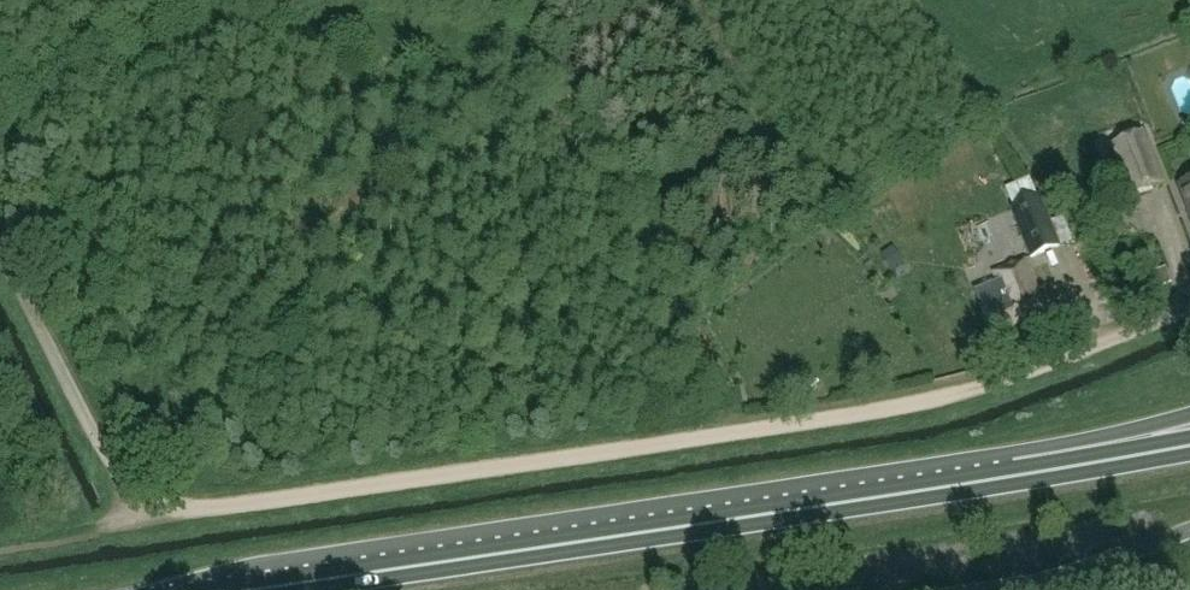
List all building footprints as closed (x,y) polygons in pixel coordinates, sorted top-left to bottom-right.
[(1166,184),(1145,130),(1110,146),(1129,199),(1166,184)] [(1179,186),(1189,216),(1189,182),(1179,186)] [(1060,245),(1040,195),(1010,207),(1030,257),(1060,245)] [(993,334),(1046,313),(1025,260),(994,273),(1006,305),(984,314),(993,334)]
